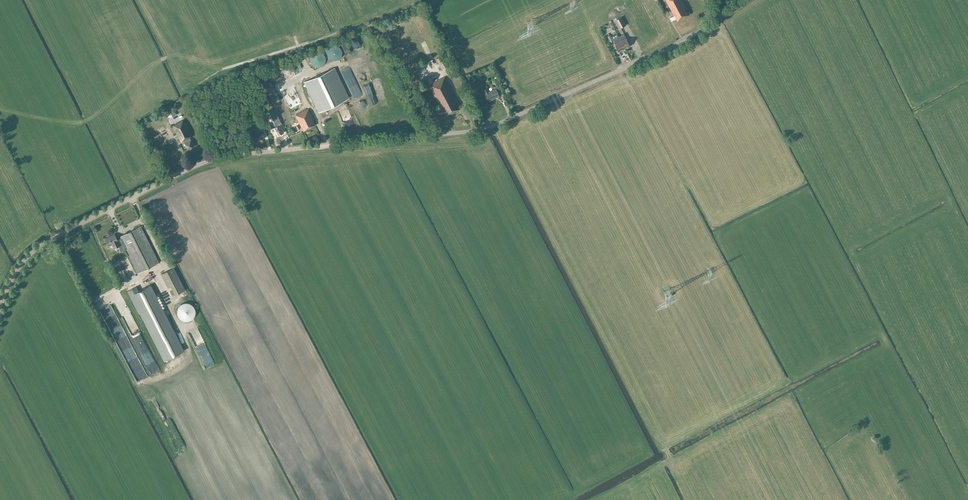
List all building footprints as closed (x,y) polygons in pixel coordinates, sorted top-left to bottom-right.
[(683,0),(666,0),(674,16),(670,18),(672,21),(677,19),(678,21),(689,15),(687,10),(688,10),(683,0)] [(626,25),(622,17),(617,19),(621,28),(626,25)] [(619,36),(625,48),(631,45),(627,38),(624,33),(619,36)] [(625,48),(619,36),(613,39),(616,44),(615,44),(619,52),(625,48)] [(327,51),(327,52),(327,53),(327,54),(328,55),(328,56),(329,57),(330,58),(331,59),(332,59),(333,60),(334,60),(335,60),(336,59),(338,59),(339,58),(340,58),(340,57),(341,56),(341,55),(342,54),(342,53),(342,51),(342,50),(341,49),(341,48),(340,47),(339,46),(338,46),(337,45),(336,45),(335,45),(334,45),(333,45),(331,45),(330,46),(329,47),(328,48),(328,50),(327,51)] [(310,58),(310,59),(310,61),(310,62),(311,63),(311,64),(312,65),(313,66),(314,66),(315,67),(316,67),(318,67),(319,67),(320,67),(321,66),(322,66),(323,65),(324,64),(325,63),(325,62),(326,61),(326,60),(326,58),(326,57),(325,56),(325,55),(324,54),(323,53),(322,52),(321,52),(320,51),(319,51),(317,51),(316,51),(315,52),(314,52),(313,53),(312,54),(311,55),(311,56),(310,57),(310,58)] [(449,66),(443,54),(436,58),(442,70),(449,66)] [(334,68),(305,82),(319,112),(348,98),(334,68)] [(446,116),(461,108),(445,76),(429,85),(439,104),(435,106),(439,113),(442,111),(443,113),(444,113),(446,116)] [(498,92),(500,91),(498,85),(495,86),(496,89),(489,92),(488,89),(485,90),(486,93),(485,94),(488,101),(500,96),(498,92)] [(286,122),(291,119),(285,106),(279,109),(286,122)] [(304,130),(315,125),(312,120),(313,120),(308,109),(295,115),(301,128),(302,127),(304,130)] [(277,123),(281,121),(278,115),(275,117),(276,118),(273,119),(273,120),(267,124),(269,127),(272,125),(273,128),(277,136),(284,132),(280,125),(278,126),(277,123)] [(176,124),(172,116),(168,118),(181,142),(183,141),(188,150),(194,146),(190,138),(192,136),(184,120),(176,124)] [(258,139),(264,137),(261,128),(258,129),(259,132),(255,133),(258,139)] [(159,262),(141,226),(120,236),(121,238),(118,240),(115,234),(105,239),(108,245),(112,244),(114,248),(120,245),(123,251),(126,249),(138,273),(159,262)] [(171,286),(175,294),(185,289),(174,267),(164,272),(161,274),(168,287),(171,286)] [(136,287),(128,291),(139,313),(140,312),(164,360),(183,350),(150,285),(138,291),(136,287)] [(180,318),(182,319),(183,320),(184,320),(186,320),(187,320),(188,320),(190,320),(191,319),(192,318),(193,317),(194,316),(195,315),(195,314),(195,312),(195,311),(195,309),(195,308),(194,307),(194,306),(193,305),(192,304),(190,303),(189,302),(188,302),(186,302),(185,302),(184,302),(182,303),(181,304),(180,305),(179,306),(178,307),(178,308),(177,309),(177,311),(177,312),(177,314),(178,315),(179,316),(179,317),(180,318)]
